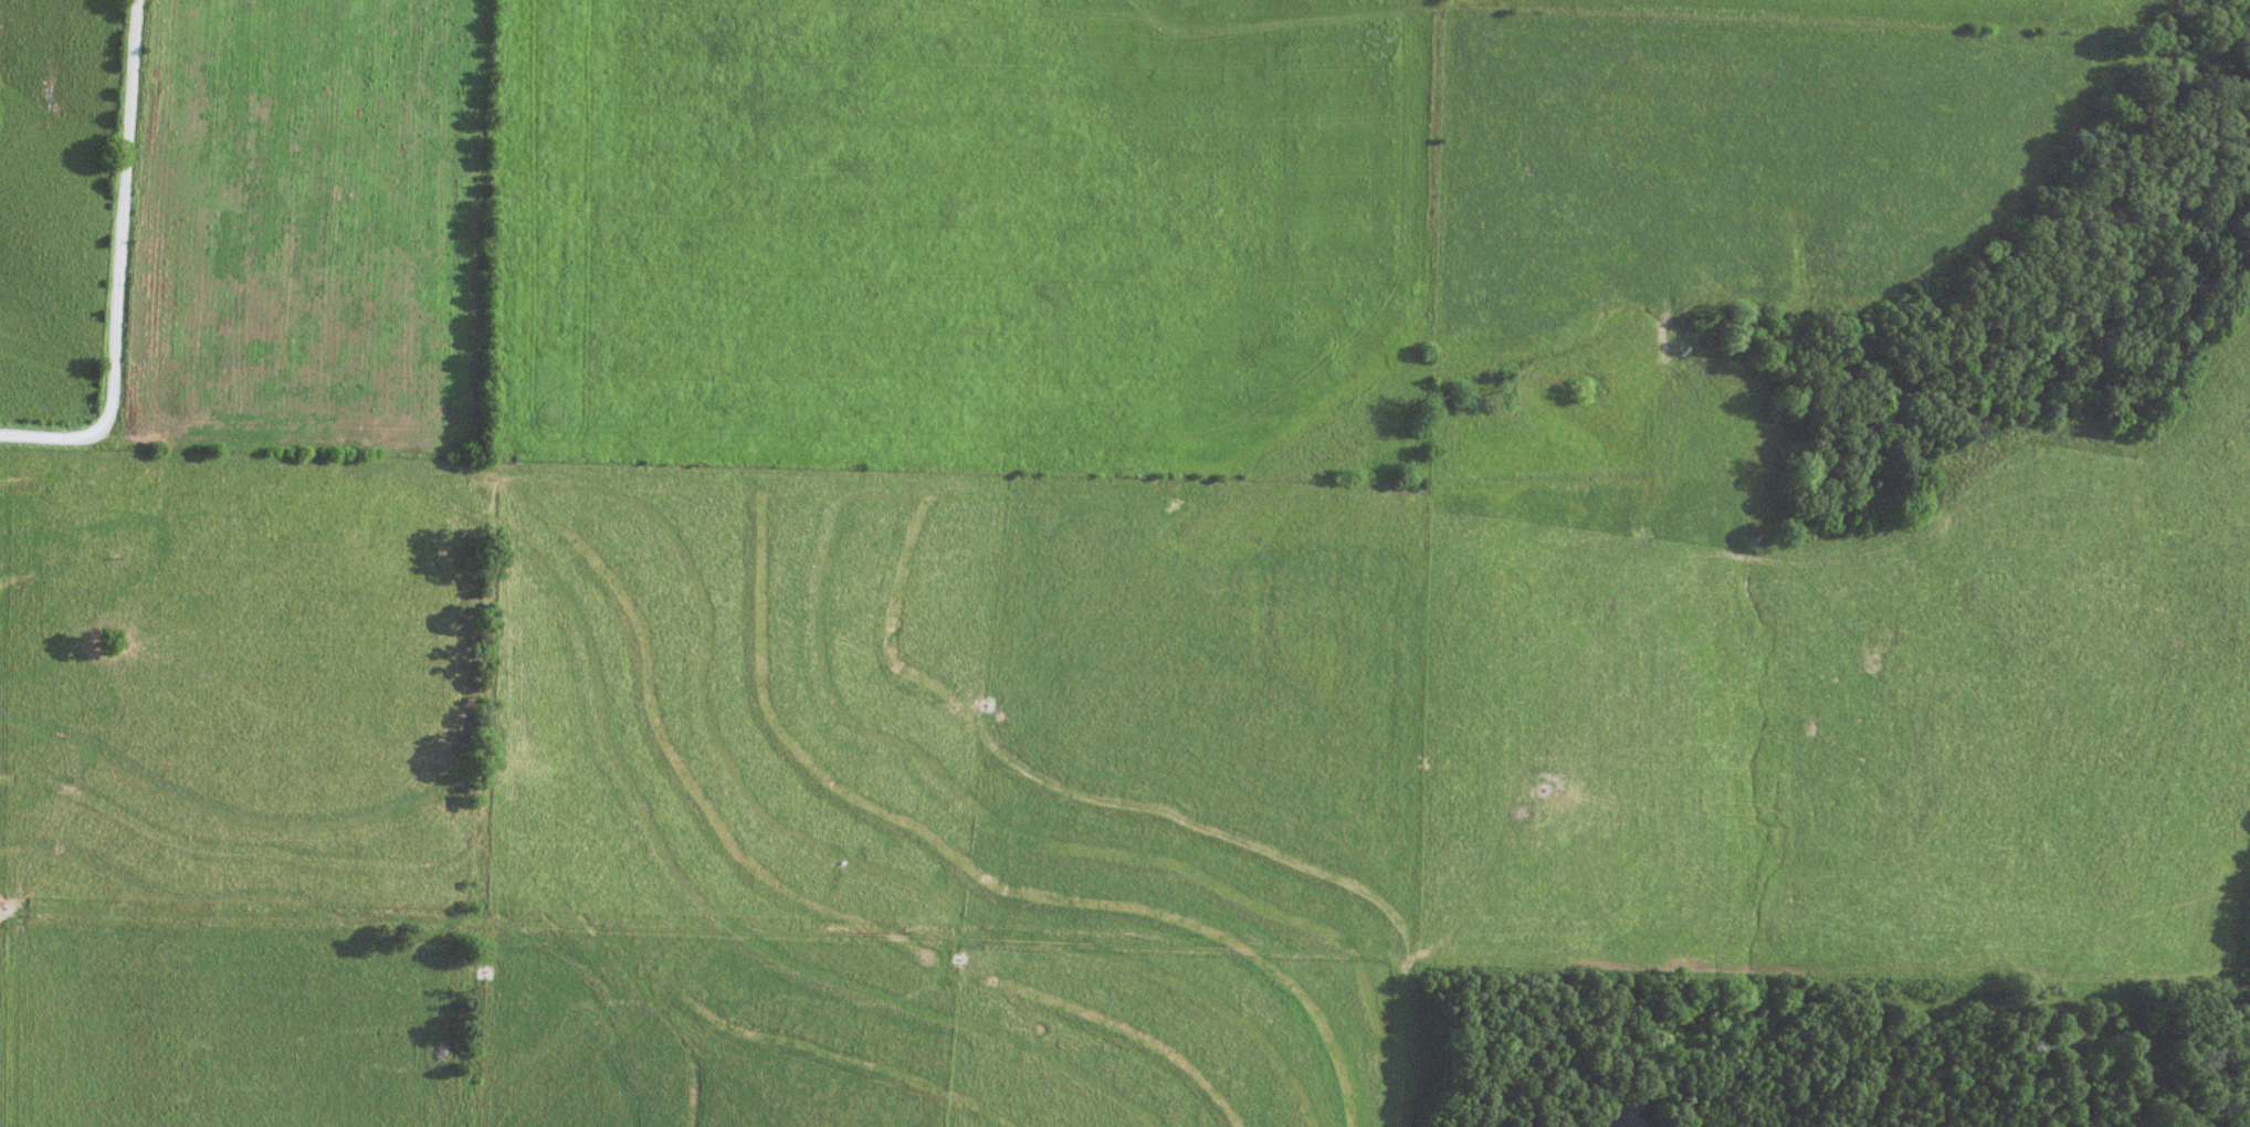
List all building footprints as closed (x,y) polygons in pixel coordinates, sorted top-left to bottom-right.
[(2153,1047),(2158,1031),(2145,1026),(2140,1043),(2153,1047)]
